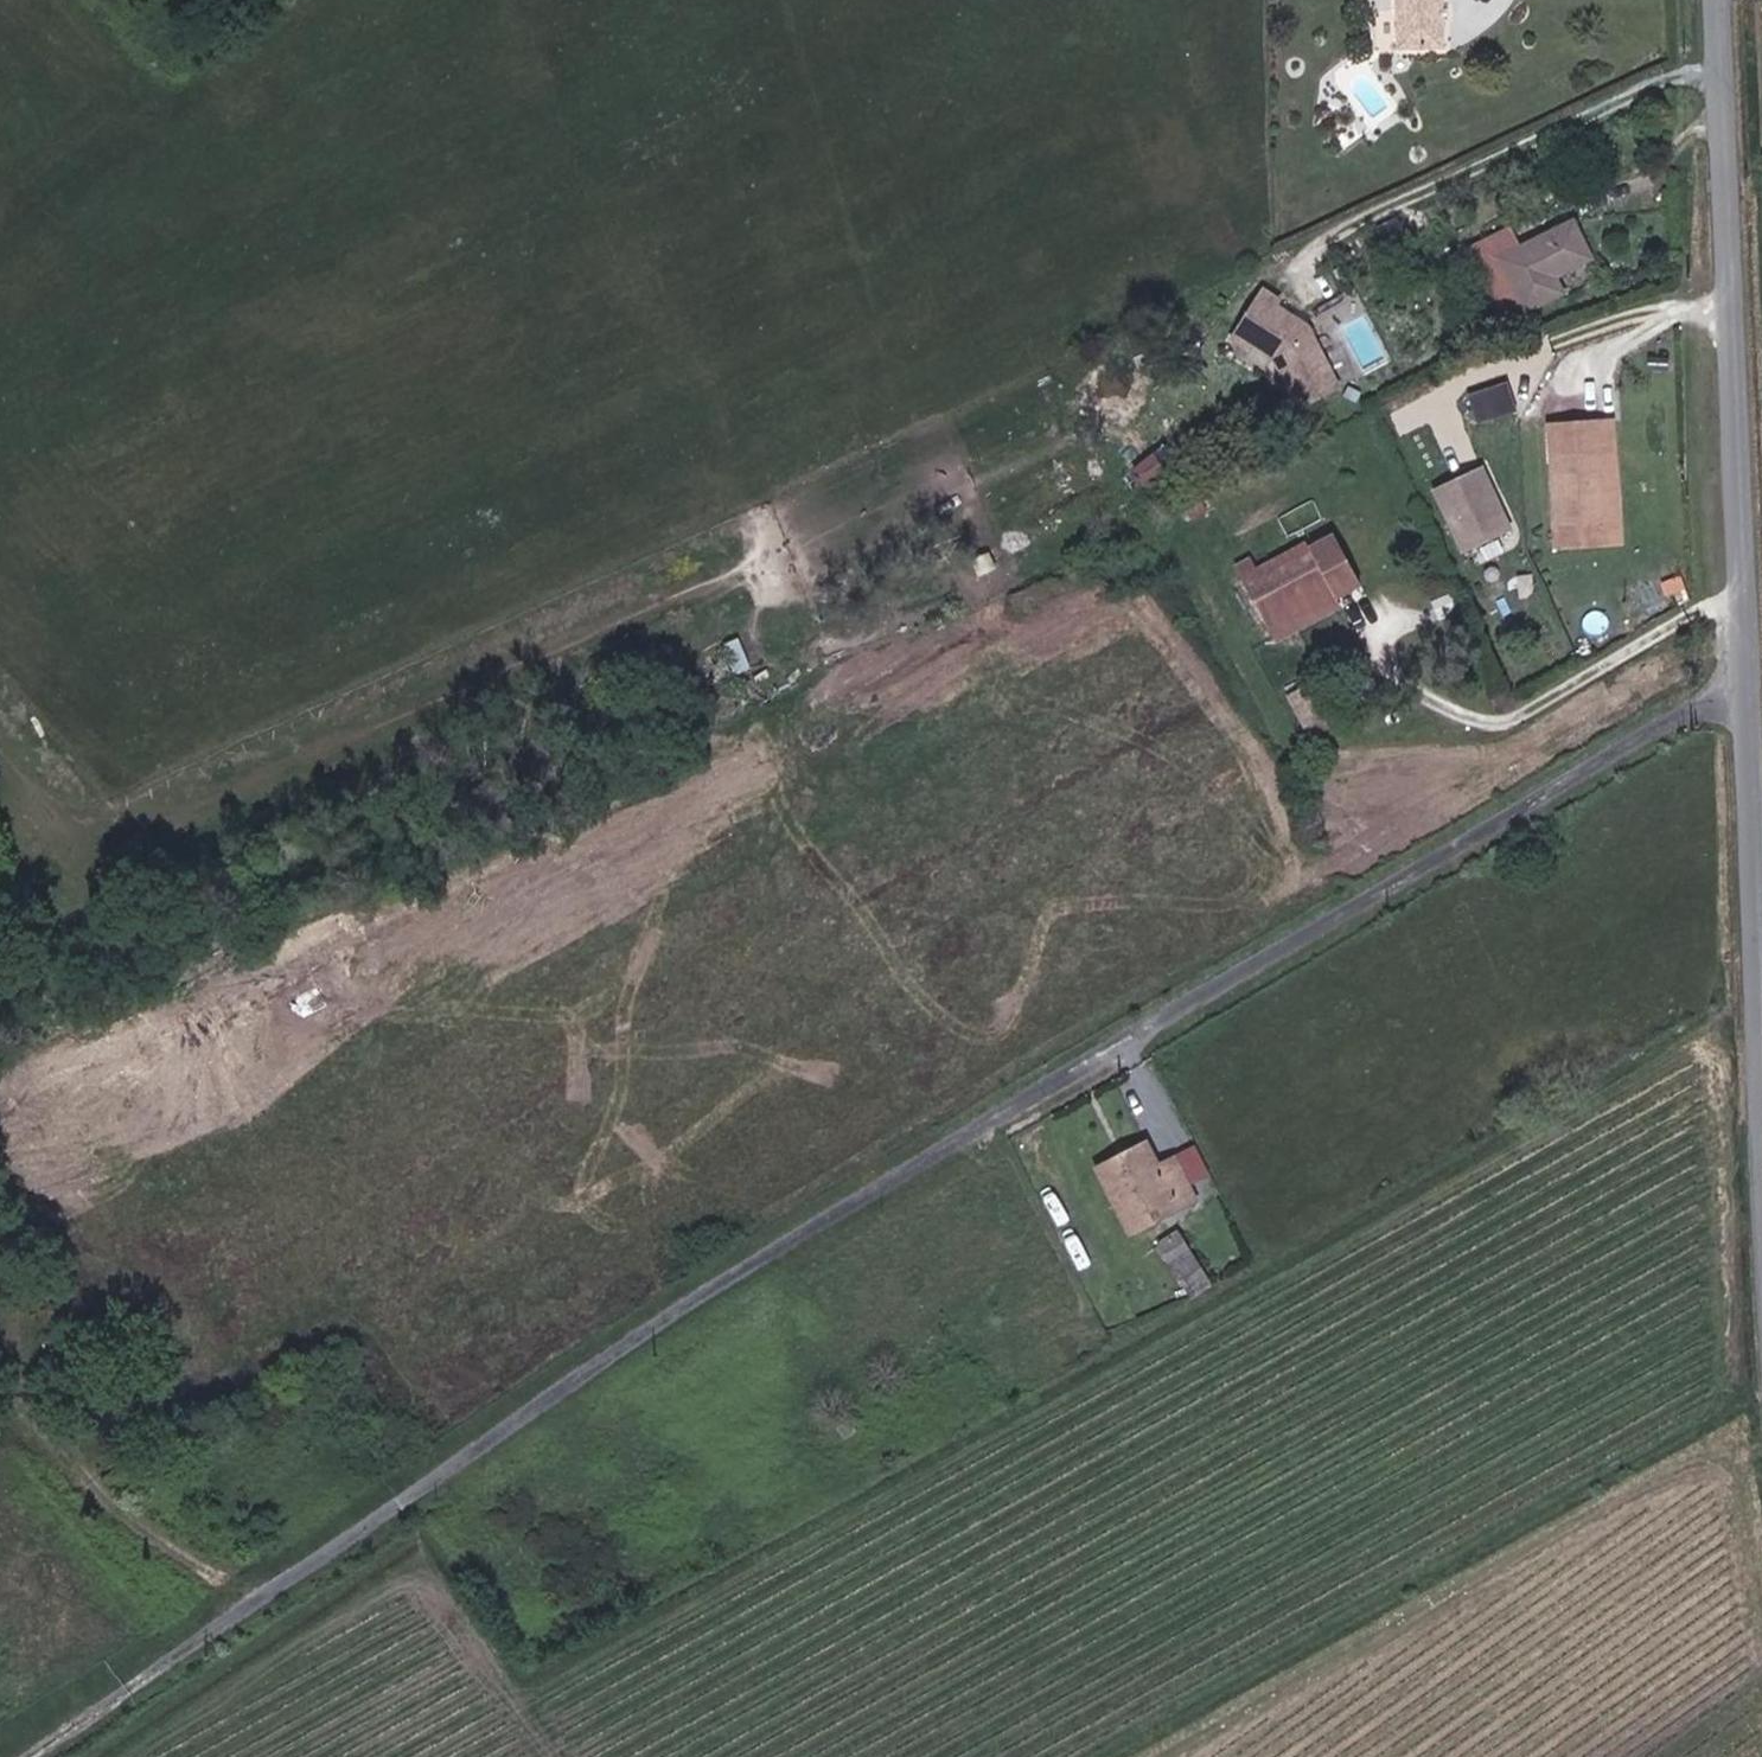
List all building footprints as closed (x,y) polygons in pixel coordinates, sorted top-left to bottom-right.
[(1404,48),(1451,49),(1451,0),(1405,0),(1404,48)] [(1559,229),(1506,255),(1498,237),(1460,254),(1489,316),(1508,308),(1513,318),(1549,300),(1542,285),(1576,263),(1559,229)] [(1275,305),(1259,296),(1237,333),(1251,342),(1247,349),(1249,350),(1272,363),(1299,412),(1338,389),(1305,330),(1272,311),(1275,305)] [(1247,349),(1251,342),(1237,333),(1229,346),(1246,356),(1249,350),(1247,349)] [(1465,404),(1485,438),(1520,417),(1501,384),(1465,404)] [(1622,412),(1607,413),(1617,513),(1571,518),(1573,536),(1635,530),(1622,412)] [(1571,518),(1617,513),(1607,413),(1561,418),(1571,518)] [(1515,525),(1487,468),(1433,493),(1461,551),(1515,525)] [(1358,581),(1333,534),(1309,547),(1257,569),(1251,557),(1234,566),(1263,620),(1329,585),(1333,594),(1358,581)] [(1271,636),(1337,601),(1333,594),(1329,585),(1263,620),(1271,636)] [(1152,1160),(1141,1141),(1097,1164),(1128,1221),(1191,1190),(1171,1150),(1152,1160)] [(1169,1227),(1146,1239),(1156,1256),(1178,1245),(1169,1227)] [(1178,1245),(1156,1256),(1174,1290),(1195,1280),(1178,1245)]
